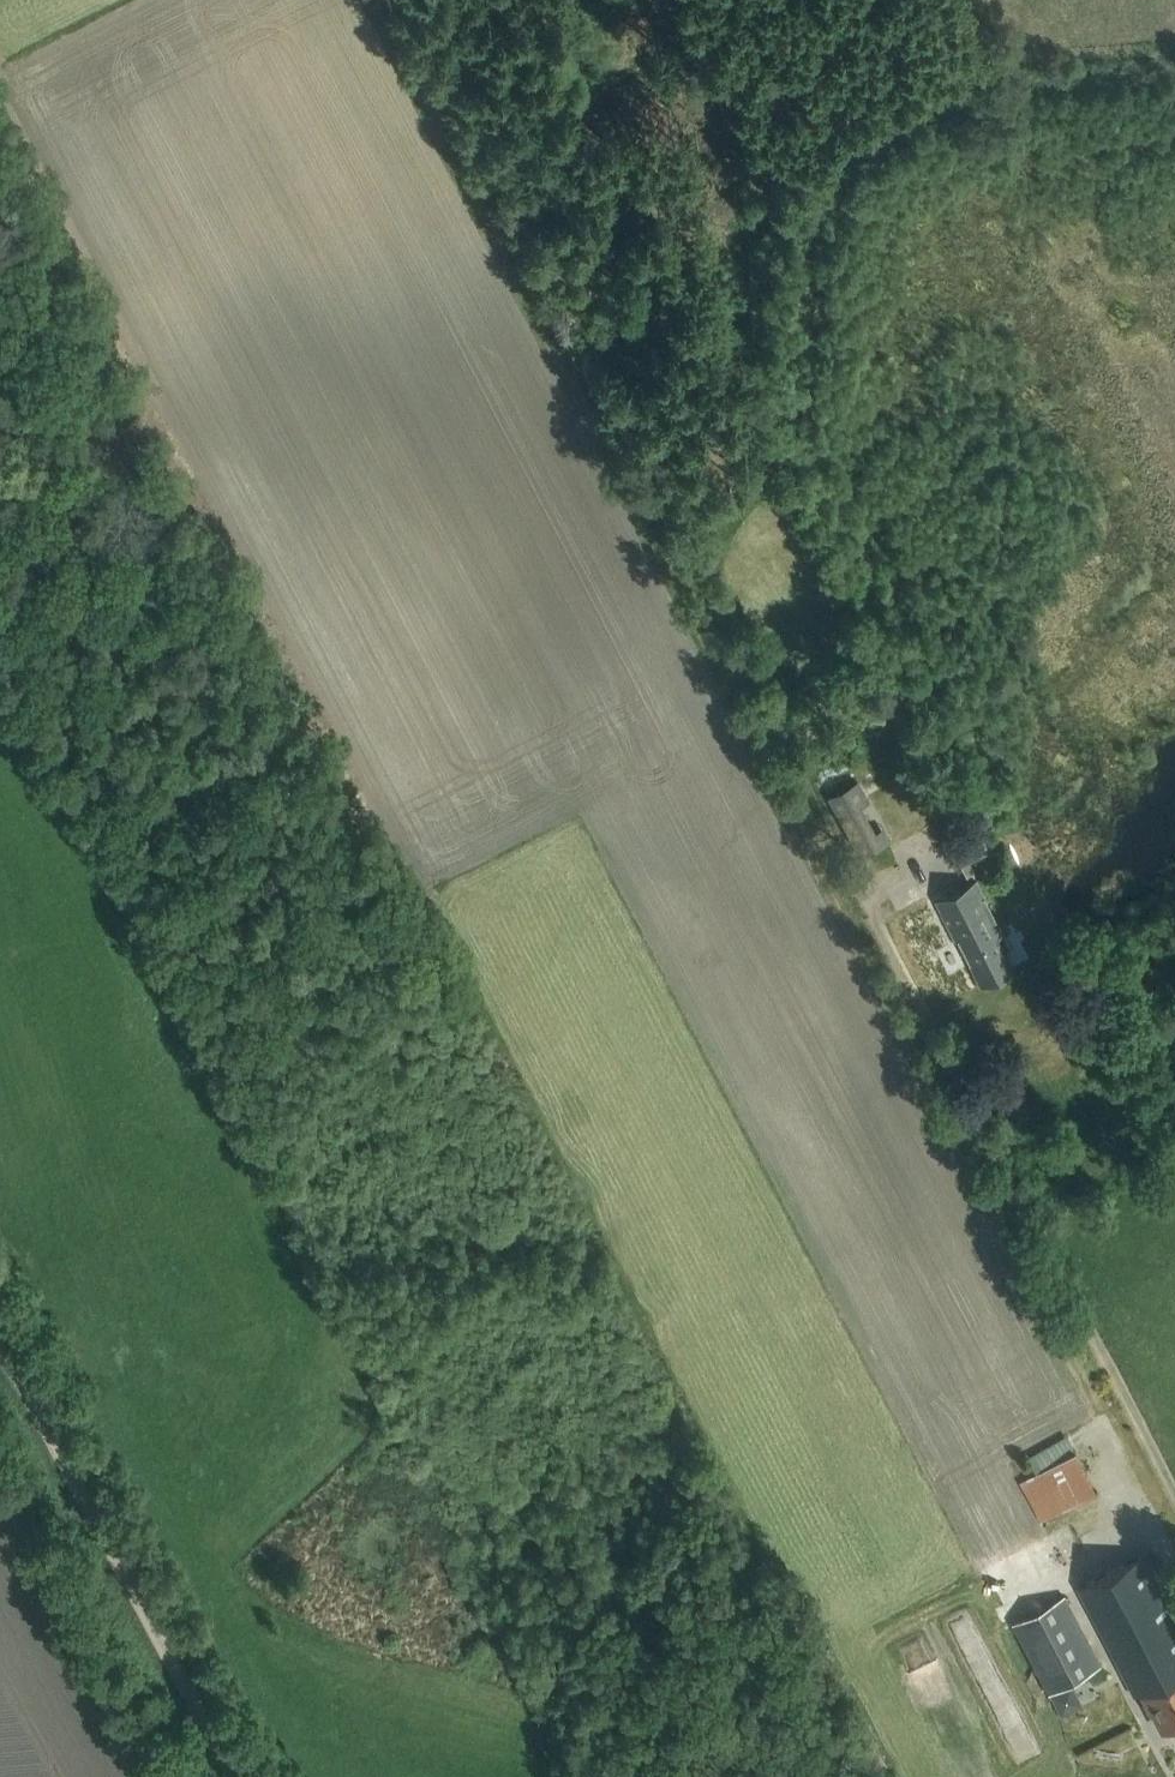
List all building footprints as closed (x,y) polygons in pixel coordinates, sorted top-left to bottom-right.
[(869,801),(858,779),(827,797),(859,858),(891,840),(883,827),(875,831),(861,805),(869,801)] [(967,874),(975,870),(970,860),(985,852),(975,833),(947,847),(957,866),(962,864),(967,874)] [(982,984),(1013,968),(996,936),(1002,932),(977,883),(937,903),(957,941),(959,940),(982,984)] [(1045,1517),(1107,1488),(1079,1430),(1033,1451),(1042,1469),(1027,1476),(1045,1517)] [(1174,1720),(1174,1609),(1145,1551),(1078,1586),(1134,1695),(1140,1691),(1151,1713),(1154,1713),(1162,1727),(1174,1720)] [(1101,1665),(1065,1596),(1012,1623),(1048,1693),(1101,1665)]
